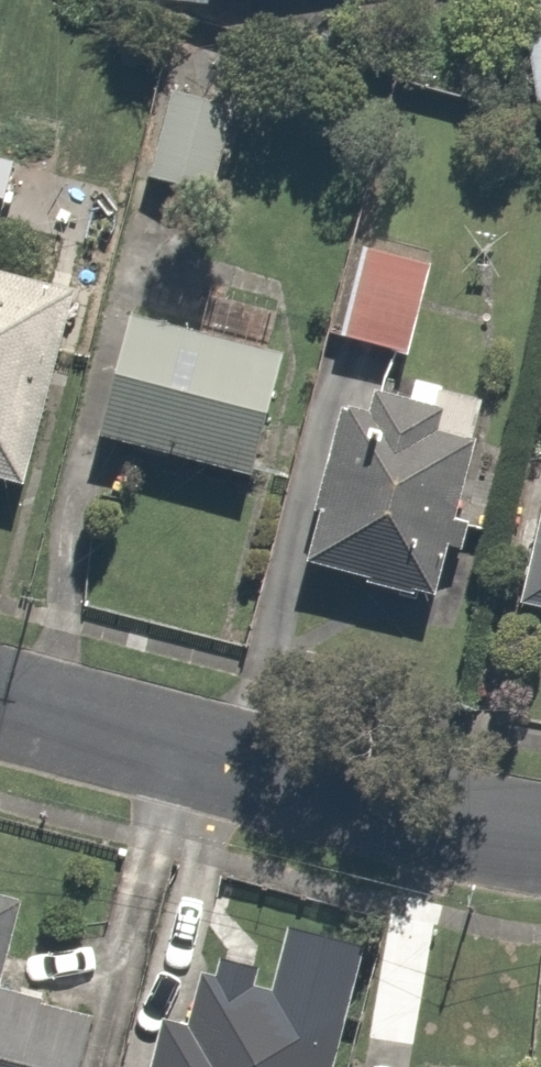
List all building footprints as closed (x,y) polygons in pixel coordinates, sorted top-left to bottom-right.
[(533,137),(540,136),(540,0),(513,0),(533,137)] [(241,108),(168,80),(132,174),(204,202),(241,108)] [(433,259),(363,240),(336,341),(405,360),(433,259)] [(0,276),(0,484),(13,488),(70,297),(0,276)] [(288,353),(140,310),(102,440),(251,483),(288,353)] [(477,442),(350,403),(301,562),(429,601),(477,442)] [(509,616),(540,623),(540,465),(509,616)] [(0,891),(0,1066),(73,1066),(84,1001),(6,987),(22,895),(0,891)] [(149,984),(130,1066),(339,1066),(347,1030),(149,984)]
